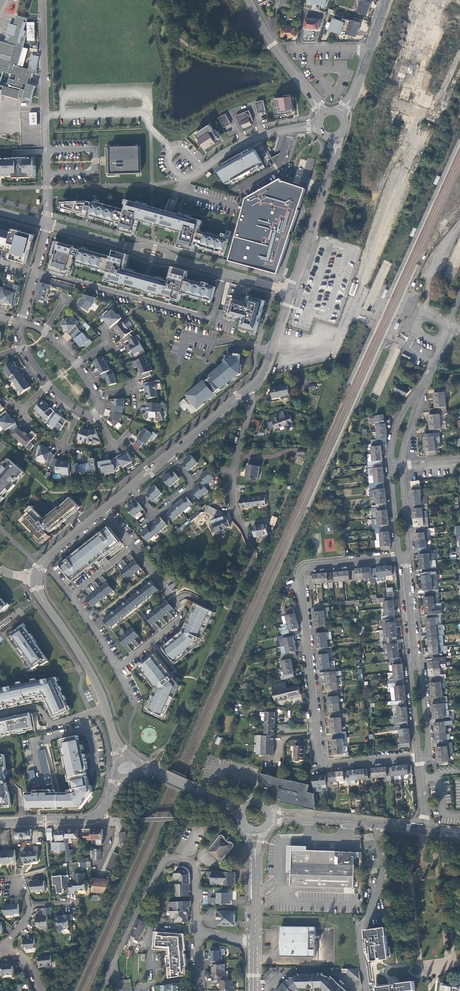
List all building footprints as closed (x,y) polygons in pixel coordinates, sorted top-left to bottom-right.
[(327,0),(306,0),(305,2),(324,8),(327,0)] [(371,3),(361,0),(358,11),(367,14),(371,3)] [(1,103),(3,95),(21,100),(31,103),(36,86),(30,85),(31,83),(29,82),(30,77),(32,78),(33,74),(37,75),(37,68),(36,68),(30,66),(29,70),(18,67),(27,36),(25,35),(27,31),(24,31),(28,19),(17,16),(14,25),(14,26),(10,25),(7,34),(11,35),(9,44),(15,46),(11,61),(0,58),(0,102),(1,103)] [(356,36),(361,23),(351,19),(351,21),(343,18),(342,21),(334,18),(330,29),(342,34),(343,32),(347,33),(356,36)] [(319,29),(320,20),(306,19),(305,27),(319,29)] [(36,22),(28,22),(28,41),(36,41),(36,22)] [(282,28),(282,36),(296,36),(296,28),(282,28)] [(9,44),(0,41),(0,43),(0,58),(11,61),(15,46),(9,44)] [(400,66),(398,77),(405,78),(406,71),(411,72),(412,68),(400,66)] [(284,96),(275,98),(277,106),(276,106),(277,114),(287,113),(288,115),(292,114),(291,108),(294,108),(295,108),(293,96),(289,96),(289,95),(284,95),(284,96)] [(263,100),(256,102),(259,113),(266,111),(263,100)] [(253,121),(249,110),(236,115),(240,126),(243,125),(244,128),(252,125),(251,122),(253,121)] [(29,112),(28,125),(37,125),(37,112),(29,112)] [(231,124),(226,114),(219,117),(224,127),(231,124)] [(216,132),(210,124),(203,128),(203,129),(196,133),(202,142),(200,143),(202,146),(204,145),(204,146),(208,143),(210,146),(217,142),(217,141),(220,139),(218,136),(220,135),(218,131),(216,132)] [(141,173),(140,147),(115,148),(115,145),(108,146),(108,148),(106,148),(106,156),(107,156),(107,166),(106,166),(106,174),(108,174),(108,176),(115,176),(115,174),(141,173)] [(232,179),(234,182),(260,167),(259,164),(262,162),(255,150),(252,152),(251,150),(224,165),(226,167),(219,171),(226,183),(232,179)] [(2,174),(2,176),(6,176),(6,177),(13,176),(13,178),(29,178),(29,176),(36,176),(36,166),(34,166),(34,158),(28,158),(13,158),(13,159),(0,159),(0,174),(2,174)] [(294,230),(308,187),(283,179),(249,200),(232,262),(279,275),(294,230)] [(135,235),(138,221),(151,224),(151,207),(150,207),(128,201),(125,210),(95,202),(95,204),(89,202),(62,203),(61,208),(85,215),(87,211),(92,212),(91,217),(121,225),(120,229),(128,231),(128,233),(135,235)] [(200,247),(225,254),(229,240),(225,239),(222,238),(199,231),(202,221),(190,218),(187,217),(180,215),(154,208),(155,213),(155,225),(175,231),(183,233),(178,247),(186,249),(186,247),(194,249),(195,246),(196,243),(201,244),(200,247)] [(5,246),(9,247),(9,244),(12,245),(15,246),(13,250),(12,255),(11,259),(11,260),(18,262),(17,264),(25,266),(30,251),(32,242),(34,235),(24,233),(13,230),(12,233),(0,229),(0,244),(5,246)] [(75,247),(57,242),(49,271),(69,276),(74,257),(79,259),(78,264),(108,272),(106,280),(113,282),(112,284),(134,290),(135,288),(141,289),(145,275),(125,270),(127,261),(125,261),(127,254),(120,253),(119,256),(118,259),(112,257),(82,249),(82,250),(74,248),(75,247)] [(169,282),(149,276),(146,291),(151,292),(151,294),(173,300),(173,299),(180,300),(182,293),(212,301),(216,287),(208,285),(208,283),(204,282),(204,284),(192,281),(191,283),(185,281),(188,271),(176,268),(174,274),(171,273),(169,282)] [(147,276),(145,275),(141,289),(143,290),(146,291),(149,276),(147,276)] [(50,285),(40,282),(35,298),(46,300),(48,295),(50,285)] [(5,305),(5,303),(12,304),(14,298),(16,298),(19,286),(14,284),(13,289),(12,292),(4,290),(2,297),(0,302),(0,303),(5,305)] [(95,304),(96,298),(84,294),(83,298),(82,298),(78,303),(82,306),(82,308),(85,310),(88,312),(91,307),(92,308),(95,304)] [(248,303),(233,299),(227,318),(236,320),(237,315),(244,317),(242,322),(240,329),(257,334),(266,301),(249,296),(248,303)] [(110,313),(108,311),(103,315),(106,319),(105,320),(107,322),(108,324),(107,325),(110,328),(122,319),(118,315),(117,315),(113,310),(110,313)] [(76,326),(77,325),(69,318),(62,326),(66,330),(65,331),(68,333),(72,337),(79,329),(76,326)] [(130,333),(133,331),(129,327),(128,328),(123,322),(114,330),(117,333),(119,335),(120,334),(122,336),(121,338),(125,343),(129,340),(134,338),(130,333)] [(77,334),(80,330),(79,329),(72,337),(71,337),(75,340),(75,339),(80,336),(77,334)] [(81,347),(85,344),(87,347),(93,342),(87,335),(85,336),(83,333),(80,330),(77,334),(80,336),(75,339),(78,343),(79,345),(81,347)] [(145,352),(139,341),(142,339),(139,335),(134,338),(129,340),(131,345),(130,345),(129,344),(125,347),(126,350),(128,353),(133,351),(134,355),(140,352),(141,354),(145,352)] [(223,366),(220,369),(211,376),(212,378),(207,382),(205,381),(197,388),(191,393),(191,394),(189,396),(189,397),(183,402),(185,404),(183,407),(186,410),(187,409),(189,408),(193,414),(205,404),(204,403),(210,398),(210,399),(216,394),(222,389),(228,384),(227,383),(233,379),(236,377),(237,377),(241,374),(242,365),(240,364),(241,354),(235,354),(235,356),(229,356),(227,356),(226,365),(223,367),(223,366)] [(110,370),(103,356),(93,362),(96,366),(96,365),(98,368),(101,374),(106,372),(110,370)] [(153,370),(151,365),(149,365),(146,357),(132,362),(135,368),(138,367),(139,369),(140,372),(142,379),(151,375),(150,372),(153,370)] [(17,369),(16,367),(15,362),(8,364),(8,366),(4,368),(10,378),(11,377),(13,381),(13,380),(22,375),(19,372),(17,369)] [(117,383),(112,369),(110,370),(106,372),(108,376),(107,377),(108,381),(109,386),(117,383)] [(26,381),(24,379),(25,378),(23,375),(22,375),(13,380),(16,384),(15,384),(21,394),(31,387),(28,383),(27,383),(26,381)] [(158,397),(157,390),(162,389),(160,380),(144,383),(145,389),(145,392),(147,391),(148,399),(158,397)] [(399,395),(405,397),(409,394),(412,390),(399,384),(394,395),(398,397),(399,395)] [(290,395),(288,385),(271,389),(273,398),(290,395)] [(443,392),(442,389),(433,390),(433,393),(432,393),(433,397),(433,401),(445,400),(444,392),(443,392)] [(112,411),(122,414),(124,406),(124,399),(113,400),(114,405),(113,407),(112,411)] [(55,411),(51,408),(50,408),(47,406),(48,405),(47,403),(43,400),(35,409),(39,413),(45,418),(43,420),(47,423),(50,418),(54,411),(55,411)] [(434,408),(428,409),(429,412),(438,411),(437,408),(446,407),(445,400),(433,401),(434,405),(434,408)] [(163,420),(160,412),(161,403),(147,402),(147,407),(147,410),(148,410),(148,411),(143,415),(147,420),(151,416),(156,416),(157,422),(163,420)] [(13,418),(12,419),(10,417),(8,415),(9,415),(6,411),(0,416),(0,423),(6,430),(11,426),(12,428),(17,424),(13,418)] [(59,415),(54,411),(50,418),(53,420),(50,424),(61,431),(64,426),(59,422),(62,417),(59,415)] [(121,418),(122,418),(123,415),(122,414),(112,411),(111,411),(110,415),(111,415),(111,417),(109,418),(108,419),(116,426),(119,422),(121,418)] [(268,423),(271,430),(287,425),(288,426),(292,425),(292,423),(293,423),(290,415),(285,417),(284,411),(271,416),(273,421),(268,423)] [(445,414),(445,411),(438,411),(429,412),(429,415),(428,415),(428,418),(429,423),(440,422),(439,414),(445,414)] [(370,430),(371,433),(376,433),(386,432),(385,429),(385,424),(384,424),(383,421),(383,418),(378,418),(368,419),(368,425),(375,424),(376,429),(370,430)] [(260,421),(254,420),(251,429),(257,431),(260,421)] [(446,429),(445,421),(440,422),(429,423),(429,427),(430,431),(424,431),(424,434),(433,433),(439,433),(439,429),(446,429)] [(15,433),(13,434),(19,439),(27,446),(26,447),(31,450),(34,445),(31,442),(35,438),(34,437),(37,434),(33,431),(29,435),(26,432),(25,432),(23,430),(20,427),(19,428),(15,433)] [(101,442),(95,428),(92,429),(89,431),(86,430),(87,429),(82,428),(78,439),(85,441),(85,442),(89,443),(92,442),(93,445),(101,442)] [(152,434),(144,428),(140,434),(138,438),(135,442),(141,447),(144,442),(147,444),(151,438),(154,440),(158,435),(153,432),(152,434)] [(370,441),(371,444),(386,442),(385,440),(386,439),(386,435),(386,432),(376,433),(377,440),(370,441)] [(439,433),(433,433),(424,434),(424,438),(423,438),(424,440),(424,445),(435,444),(440,443),(439,433)] [(370,447),(371,455),(380,454),(380,450),(380,446),(386,446),(386,442),(371,444),(371,447),(370,447)] [(426,453),(426,456),(439,454),(438,451),(436,452),(435,444),(424,445),(424,449),(425,453),(426,453)] [(46,461),(44,465),(50,467),(54,458),(55,455),(51,453),(52,452),(45,449),(46,448),(40,445),(37,451),(40,452),(37,457),(46,461)] [(122,465),(123,467),(126,466),(128,469),(134,466),(132,462),(133,462),(130,458),(129,459),(128,457),(129,456),(127,452),(124,454),(122,455),(121,454),(117,457),(122,465)] [(367,462),(367,466),(380,465),(380,461),(381,461),(381,457),(380,454),(371,455),(366,455),(367,462)] [(188,471),(198,463),(191,455),(188,458),(189,460),(186,462),(183,464),(188,471)] [(117,471),(116,468),(122,465),(117,457),(109,462),(108,463),(107,461),(104,461),(99,462),(100,468),(102,467),(103,473),(117,471)] [(70,461),(63,460),(63,462),(58,462),(59,460),(54,458),(50,467),(57,470),(56,473),(62,473),(62,474),(69,475),(70,461)] [(95,458),(89,459),(90,465),(86,465),(83,466),(83,465),(79,465),(80,473),(91,471),(91,472),(97,471),(95,458)] [(24,472),(9,459),(0,469),(0,503),(4,498),(3,497),(1,495),(7,489),(9,490),(10,491),(16,485),(14,484),(13,483),(17,477),(19,478),(24,472)] [(260,467),(248,465),(246,478),(258,480),(260,467)] [(372,468),(373,476),(383,475),(382,471),(382,468),(381,468),(380,465),(367,466),(367,469),(372,468)] [(205,486),(214,478),(208,470),(204,473),(205,475),(202,477),(199,479),(203,484),(205,486)] [(163,479),(170,487),(179,479),(174,472),(171,474),(171,475),(168,477),(167,476),(163,479)] [(368,484),(369,488),(383,486),(382,483),(383,483),(383,475),(373,476),(368,477),(368,484)] [(192,491),(199,499),(209,491),(205,486),(203,484),(200,486),(200,487),(197,489),(196,488),(192,491)] [(152,501),(162,493),(155,485),(152,488),(153,490),(150,492),(149,492),(147,495),(152,501)] [(374,490),(375,498),(385,497),(384,492),(384,489),(383,489),(383,486),(369,488),(369,491),(374,490)] [(421,486),(420,486),(411,487),(411,490),(410,491),(411,494),(411,499),(421,498),(421,490),(422,490),(421,486)] [(176,504),(183,512),(193,504),(187,497),(184,500),(181,503),(180,501),(176,504)] [(265,497),(240,500),(241,508),(266,505),(265,497)] [(375,498),(376,508),(385,507),(384,504),(385,504),(385,501),(385,497),(375,498)] [(428,508),(427,497),(421,498),(411,499),(412,503),(412,506),(413,506),(413,509),(428,508)] [(47,540),(51,536),(49,534),(47,532),(49,530),(50,532),(51,532),(52,532),(57,527),(56,526),(79,506),(71,498),(59,509),(59,508),(51,515),(52,516),(46,520),(43,517),(32,506),(26,512),(28,513),(21,520),(38,536),(37,538),(36,538),(40,542),(45,538),(47,540)] [(127,509),(134,517),(143,509),(138,502),(135,504),(135,505),(132,507),(131,506),(127,509)] [(173,520),(183,512),(176,504),(173,507),(174,509),(171,511),(168,513),(173,520)] [(217,510),(208,505),(205,512),(214,516),(215,514),(217,510)] [(79,506),(56,526),(57,527),(80,508),(79,506)] [(376,508),(377,519),(387,518),(386,513),(386,510),(385,510),(385,507),(376,508)] [(428,510),(428,508),(413,509),(413,512),(412,512),(413,516),(413,520),(428,519),(427,511),(428,510)] [(230,515),(228,515),(217,510),(215,514),(218,515),(220,515),(224,517),(225,520),(227,520),(231,518),(230,515)] [(192,521),(200,513),(198,511),(190,519),(192,521)] [(158,533),(167,525),(160,517),(157,520),(158,522),(155,524),(152,527),(158,533)] [(227,520),(225,520),(224,517),(211,521),(211,522),(209,523),(213,533),(215,532),(215,533),(221,530),(224,529),(230,527),(227,520)] [(374,528),(375,530),(387,529),(387,525),(388,525),(387,522),(387,518),(377,519),(378,527),(375,527),(374,528)] [(428,526),(428,519),(413,520),(414,524),(414,527),(415,527),(415,530),(428,529),(428,526)] [(38,536),(21,520),(20,521),(37,538),(38,536)] [(267,524),(253,526),(255,537),(269,535),(267,524)] [(60,565),(61,566),(109,527),(108,526),(60,565)] [(119,540),(109,527),(61,566),(71,579),(73,577),(74,578),(77,575),(76,574),(79,572),(80,573),(92,563),(91,562),(95,559),(96,560),(111,548),(110,546),(113,544),(114,546),(118,543),(117,541),(119,540)] [(141,533),(148,541),(158,533),(152,527),(149,529),(146,532),(145,530),(141,533)] [(375,533),(376,541),(389,540),(389,534),(388,532),(387,532),(387,529),(375,530),(374,530),(375,533)] [(429,540),(428,529),(415,530),(415,533),(415,534),(415,537),(415,541),(425,540),(429,540)] [(135,543),(139,547),(143,543),(139,539),(135,543)] [(96,560),(95,559),(91,562),(92,563),(80,573),(79,572),(76,574),(77,575),(74,578),(73,577),(71,579),(73,581),(121,542),(119,540),(117,541),(118,543),(114,546),(113,544),(110,546),(111,548),(96,560)] [(380,548),(381,551),(389,550),(389,548),(389,547),(390,547),(389,543),(389,540),(376,541),(374,541),(375,548),(380,548)] [(426,551),(425,540),(415,541),(416,545),(416,548),(417,548),(417,552),(426,551)] [(431,554),(430,550),(426,551),(417,552),(418,555),(420,555),(420,558),(421,562),(435,561),(434,553),(431,554)] [(135,560),(131,554),(128,557),(132,562),(128,565),(128,566),(135,574),(142,568),(135,560)] [(128,566),(128,565),(124,560),(121,562),(125,568),(124,569),(121,571),(128,579),(135,574),(128,566)] [(435,568),(435,561),(421,562),(421,567),(421,570),(422,569),(422,573),(437,571),(436,568),(435,568)] [(393,581),(396,581),(395,567),(391,567),(391,566),(389,566),(384,567),(385,576),(392,575),(393,580),(393,581)] [(374,582),(385,580),(385,576),(384,567),(379,567),(376,567),(376,569),(373,569),(374,582)] [(370,568),(362,569),(363,578),(364,581),(364,582),(370,582),(370,588),(375,587),(375,584),(374,582),(373,569),(370,569),(370,568)] [(355,579),(363,578),(362,569),(358,569),(355,569),(355,571),(352,571),(353,581),(355,580),(355,579)] [(343,582),(353,581),(352,571),(347,571),(342,572),(343,582)] [(438,582),(437,571),(422,573),(423,576),(422,576),(422,579),(422,584),(437,582),(438,582)] [(340,587),(343,586),(343,582),(342,572),(338,572),(334,573),(331,574),(332,583),(339,582),(340,587)] [(329,588),(332,588),(332,583),(331,574),(328,574),(328,573),(324,573),(320,574),(321,584),(328,583),(329,588)] [(314,584),(321,584),(320,574),(316,574),(313,575),(313,576),(310,576),(311,589),(314,589),(314,584)] [(108,582),(103,576),(100,579),(105,584),(101,588),(107,596),(114,590),(108,582)] [(151,580),(103,619),(104,620),(153,582),(151,580)] [(101,588),(96,582),(93,584),(98,590),(94,593),(100,601),(107,596),(101,588)] [(153,582),(104,620),(111,629),(159,590),(153,582)] [(437,582),(422,584),(423,591),(424,591),(424,594),(439,593),(438,589),(437,582)] [(94,593),(89,587),(86,590),(91,595),(87,599),(93,607),(100,601),(94,593)] [(159,590),(111,629),(112,630),(161,592),(159,590)] [(439,596),(439,593),(424,594),(425,597),(424,597),(425,605),(434,605),(433,597),(439,596)] [(380,602),(381,609),(394,608),(393,603),(393,600),(392,600),(392,597),(387,598),(376,599),(377,601),(379,601),(379,602),(380,602)] [(167,614),(172,620),(174,618),(170,612),(174,608),(167,600),(160,606),(167,614)] [(183,634),(164,649),(175,662),(197,644),(213,611),(198,604),(187,628),(184,633),(183,634)] [(442,610),(441,604),(439,604),(434,605),(425,605),(425,609),(425,612),(426,612),(426,616),(441,615),(440,610),(442,610)] [(160,620),(165,625),(168,623),(163,617),(167,614),(160,606),(154,611),(160,620)] [(286,615),(289,623),(297,621),(296,616),(296,614),(295,614),(294,611),(293,607),(285,609),(286,615)] [(314,611),(313,611),(314,619),(325,618),(329,618),(328,611),(330,610),(329,607),(328,607),(324,607),(319,608),(314,608),(314,611)] [(381,618),(381,620),(382,620),(394,619),(394,616),(394,613),(394,610),(394,608),(381,609),(381,617),(381,618)] [(153,625),(158,631),(161,629),(156,623),(160,620),(154,611),(147,617),(153,625)] [(441,617),(441,615),(426,616),(427,619),(426,619),(426,622),(427,627),(441,625),(440,617),(441,617)] [(326,625),(325,618),(314,619),(314,622),(315,626),(316,626),(316,630),(325,629),(324,625),(326,625)] [(382,620),(383,631),(396,629),(395,625),(395,622),(394,622),(394,619),(382,620)] [(281,625),(284,636),(299,632),(298,629),(299,629),(299,625),(297,621),(289,623),(285,624),(281,625)] [(17,630),(9,636),(11,639),(13,638),(21,649),(19,651),(22,654),(24,657),(25,656),(34,668),(41,664),(47,659),(36,644),(37,643),(31,634),(30,634),(24,625),(17,630)] [(443,625),(441,625),(427,627),(427,631),(427,634),(428,634),(428,637),(442,636),(444,636),(443,625)] [(132,642),(137,648),(140,645),(135,639),(139,636),(133,628),(126,634),(132,642)] [(332,639),(331,628),(325,629),(316,630),(316,633),(315,633),(316,635),(316,641),(327,639),(332,639)] [(396,629),(383,631),(384,637),(382,637),(382,641),(396,640),(396,637),(396,629)] [(300,635),(299,632),(284,636),(284,638),(286,646),(295,644),(294,640),(294,637),(300,635)] [(119,639),(130,653),(133,651),(128,645),(132,642),(126,634),(119,639)] [(443,647),(442,636),(428,637),(429,640),(428,640),(428,644),(429,648),(443,647)] [(13,638),(11,639),(19,651),(21,649),(13,638)] [(328,646),(327,639),(316,641),(317,645),(317,648),(318,648),(318,652),(331,650),(331,646),(328,646)] [(382,641),(384,652),(389,651),(398,651),(397,646),(397,643),(396,643),(396,640),(382,641)] [(280,654),(281,658),(282,658),(293,656),(297,654),(296,652),(298,652),(297,648),(295,644),(286,646),(282,647),(281,647),(282,654),(280,654)] [(443,647),(429,648),(429,652),(429,655),(428,655),(429,659),(444,657),(443,651),(448,651),(448,646),(443,647)] [(332,654),(331,650),(318,652),(318,654),(317,654),(318,658),(318,662),(329,661),(329,654),(332,654)] [(392,658),(392,662),(401,661),(401,658),(399,658),(398,654),(398,651),(389,651),(390,659),(392,658)] [(282,658),(285,669),(294,667),(292,662),(292,659),(298,658),(297,654),(293,656),(282,658)] [(155,657),(142,667),(157,687),(160,685),(162,688),(161,691),(158,689),(148,709),(163,716),(179,684),(177,681),(175,682),(155,657)] [(446,662),(445,657),(444,657),(429,659),(429,661),(428,661),(428,665),(429,669),(445,668),(446,667),(445,662),(446,662)] [(330,668),(329,661),(318,662),(319,665),(319,669),(320,669),(320,672),(329,672),(328,668),(330,668)] [(392,662),(393,672),(403,672),(402,667),(402,664),(401,664),(401,661),(392,662)] [(282,676),(283,679),(295,676),(295,674),(294,670),(294,667),(285,669),(286,675),(282,676)] [(446,678),(445,668),(429,669),(429,673),(429,677),(430,676),(430,680),(445,678),(446,678)] [(320,672),(321,675),(325,675),(326,678),(326,683),(337,682),(336,671),(329,672),(320,672)] [(388,681),(388,684),(403,682),(403,679),(403,676),(403,672),(393,672),(394,680),(391,680),(391,681),(388,681)] [(0,687),(0,710),(43,700),(54,721),(73,712),(58,676),(0,687)] [(445,681),(445,678),(430,680),(431,683),(430,683),(430,686),(431,691),(442,689),(441,682),(445,681)] [(287,689),(286,682),(271,685),(275,701),(281,699),(289,697),(287,689)] [(338,689),(337,682),(326,683),(326,686),(327,690),(328,690),(328,693),(341,692),(341,688),(338,689)] [(390,688),(391,694),(405,693),(404,689),(404,685),(403,685),(403,682),(388,684),(388,688),(390,688)] [(299,686),(287,689),(289,697),(301,695),(299,686)] [(442,697),(442,689),(431,691),(431,696),(431,698),(432,698),(433,701),(442,700),(447,699),(447,696),(442,697)] [(343,695),(342,692),(341,692),(328,693),(328,696),(328,699),(328,704),(339,703),(338,695),(343,695)] [(389,702),(390,705),(392,705),(405,704),(405,700),(406,700),(405,697),(405,693),(391,694),(392,702),(389,702)] [(442,703),(442,700),(433,701),(433,704),(432,704),(432,708),(433,712),(444,711),(443,703),(442,703)] [(340,710),(339,703),(328,704),(329,708),(329,711),(330,711),(330,715),(341,714),(341,710),(340,710)] [(392,705),(393,716),(407,714),(407,710),(406,707),(405,707),(405,704),(392,705)] [(448,710),(444,711),(433,712),(433,717),(434,719),(435,722),(449,720),(448,710)] [(0,718),(0,738),(34,731),(29,711),(0,718)] [(29,711),(34,731),(47,729),(46,726),(39,726),(35,711),(29,711)] [(266,712),(265,735),(274,736),(275,729),(275,720),(275,712),(266,712)] [(348,716),(348,713),(341,714),(330,715),(331,718),(330,718),(330,721),(331,726),(341,724),(340,716),(348,716)] [(393,716),(394,726),(407,725),(407,722),(408,722),(408,719),(407,714),(393,716)] [(453,720),(449,720),(435,722),(435,725),(434,725),(435,729),(435,733),(446,732),(445,725),(453,724),(453,720)] [(342,731),(341,724),(331,726),(331,729),(331,733),(332,732),(333,736),(345,735),(345,731),(342,731)] [(399,730),(400,736),(409,735),(409,730),(409,728),(408,728),(407,725),(394,726),(393,726),(394,730),(399,730)] [(446,734),(446,732),(435,733),(436,737),(436,740),(437,740),(437,744),(446,743),(449,742),(449,740),(450,739),(450,734),(446,734)] [(80,735),(59,738),(70,791),(23,793),(25,809),(28,810),(79,809),(93,792),(80,735)] [(274,745),(274,736),(265,735),(253,735),(253,754),(273,755),(274,745)] [(347,739),(346,735),(345,735),(333,736),(333,739),(332,739),(332,743),(333,747),(343,746),(343,739),(347,739)] [(398,744),(398,747),(410,746),(409,743),(410,743),(410,739),(409,735),(400,736),(401,744),(398,744)] [(218,738),(216,744),(222,747),(224,741),(218,738)] [(446,746),(446,743),(437,744),(437,747),(436,747),(437,751),(437,755),(448,753),(453,753),(452,745),(446,746)] [(348,752),(347,745),(343,746),(333,747),(334,752),(334,754),(335,754),(335,757),(349,756),(349,752),(348,752)] [(304,753),(304,746),(294,746),(294,760),(304,760),(304,753)] [(38,750),(42,775),(49,774),(46,749),(38,750)] [(449,761),(448,753),(437,755),(438,759),(438,762),(439,762),(440,765),(448,764),(448,761),(449,761)] [(5,754),(0,755),(0,803),(1,803),(5,803),(5,806),(11,805),(9,791),(8,792),(7,783),(6,783),(6,779),(6,776),(5,770),(7,770),(5,754)] [(409,784),(413,783),(411,765),(408,765),(408,764),(405,765),(401,765),(402,775),(409,775),(409,779),(409,784)] [(395,776),(402,775),(401,765),(397,766),(393,766),(394,767),(390,767),(391,776),(395,776)] [(388,781),(391,781),(391,776),(390,767),(387,768),(387,767),(383,767),(379,768),(380,777),(387,777),(388,781)] [(373,778),(380,777),(379,768),(375,768),(372,768),(372,769),(368,770),(370,783),(374,782),(373,778)] [(367,783),(370,783),(368,770),(366,770),(366,769),(362,769),(358,770),(359,779),(366,779),(367,783)] [(28,779),(35,778),(34,770),(27,771),(28,779)] [(356,780),(359,779),(358,770),(353,770),(351,770),(351,771),(347,772),(349,785),(356,784),(356,780)] [(346,785),(349,785),(347,772),(344,772),(344,771),(341,771),(337,772),(337,781),(346,781),(346,785)] [(330,782),(337,781),(337,772),(332,772),(330,773),(329,773),(326,774),(328,788),(331,787),(330,782)] [(271,789),(269,789),(268,792),(273,793),(275,793),(275,797),(280,798),(282,800),(281,802),(303,807),(309,808),(311,808),(313,808),(316,808),(315,794),(307,792),(309,785),(260,773),(259,775),(264,780),(270,786),(272,786),(271,789)] [(314,776),(313,776),(314,790),(316,790),(324,789),(324,788),(328,788),(326,774),(322,774),(322,775),(319,775),(314,776)] [(262,787),(265,788),(269,789),(271,789),(272,786),(270,786),(264,780),(263,785),(262,787)] [(32,829),(15,830),(15,836),(16,836),(16,839),(31,838),(31,835),(32,835),(32,829)] [(65,830),(65,838),(68,838),(79,838),(79,829),(65,830)] [(103,829),(84,829),(86,839),(96,839),(96,844),(103,844),(103,829)] [(65,840),(65,838),(65,830),(57,830),(57,840),(65,840)] [(126,832),(120,833),(121,843),(128,842),(126,832)] [(222,859),(235,844),(229,840),(228,841),(225,838),(226,837),(221,833),(209,848),(215,853),(214,854),(215,855),(216,854),(217,855),(222,859)] [(68,838),(65,838),(65,840),(67,861),(73,860),(72,853),(74,853),(73,850),(70,850),(68,838)] [(101,860),(101,849),(93,849),(93,860),(101,860)] [(4,863),(4,864),(11,864),(11,863),(16,862),(15,850),(10,851),(10,850),(0,851),(0,864),(4,863)] [(356,887),(357,852),(324,851),(309,850),(294,850),(293,872),(293,885),(356,887)] [(23,852),(24,864),(30,863),(30,862),(38,861),(37,852),(34,852),(33,851),(23,852)] [(115,873),(122,856),(114,852),(107,870),(115,873)] [(180,879),(180,884),(189,884),(190,884),(190,875),(190,873),(189,871),(189,870),(187,868),(186,867),(184,867),(179,867),(173,880),(179,879),(179,878),(180,878),(180,879)] [(70,888),(70,889),(70,893),(75,893),(75,891),(86,890),(86,885),(88,882),(84,878),(85,876),(84,872),(74,873),(75,882),(69,882),(70,888)] [(233,872),(209,872),(207,874),(207,876),(208,876),(208,877),(210,877),(212,878),(212,884),(225,884),(225,886),(236,886),(236,876),(236,875),(234,874),(233,872)] [(66,888),(70,888),(69,882),(69,877),(65,878),(65,875),(54,876),(54,885),(58,885),(58,893),(60,893),(61,894),(63,894),(62,893),(65,893),(64,885),(65,885),(66,888)] [(92,878),(93,891),(107,893),(112,880),(92,878)] [(31,881),(32,891),(40,891),(40,892),(45,891),(45,880),(31,881)] [(175,892),(176,897),(187,896),(188,893),(188,889),(189,889),(189,884),(180,884),(178,884),(176,891),(175,892)] [(217,894),(217,904),(228,904),(231,902),(231,894),(217,894)] [(189,906),(191,906),(191,901),(168,902),(168,907),(171,907),(171,911),(167,911),(167,918),(175,917),(176,923),(188,922),(187,911),(189,911),(189,909),(189,906)] [(19,904),(4,905),(5,915),(15,914),(15,916),(20,916),(19,904)] [(234,912),(216,912),(216,918),(219,918),(219,924),(223,924),(223,926),(230,926),(230,925),(232,925),(233,925),(234,925),(234,923),(235,923),(235,915),(234,915),(234,912)] [(43,929),(49,929),(47,914),(36,915),(37,927),(40,926),(43,929)] [(72,917),(72,914),(64,915),(64,917),(63,917),(61,915),(58,916),(55,919),(55,920),(59,923),(56,926),(56,928),(62,932),(64,929),(67,928),(69,926),(69,920),(72,920),(72,917)] [(138,919),(130,935),(140,939),(147,923),(138,919)] [(315,957),(315,926),(281,926),(281,957),(315,957)] [(388,927),(366,930),(371,966),(393,962),(388,927)] [(23,945),(23,949),(34,948),(34,945),(35,945),(35,937),(30,938),(31,939),(24,940),(24,945),(23,945)] [(184,941),(164,940),(165,951),(184,946),(184,941)] [(210,955),(211,961),(213,961),(222,960),(223,960),(223,954),(226,954),(226,948),(217,949),(217,950),(210,950),(210,955)] [(39,956),(40,966),(45,966),(45,965),(52,965),(51,955),(39,956)] [(213,965),(213,971),(225,970),(225,964),(222,964),(222,960),(213,961),(213,965)] [(0,964),(0,972),(0,975),(14,974),(13,966),(9,963),(0,964)] [(270,970),(263,977),(262,977),(262,984),(266,984),(277,973),(277,968),(270,968),(270,970)] [(348,973),(357,981),(358,985),(362,985),(361,978),(359,970),(359,969),(344,969),(344,973),(348,973)] [(215,977),(215,980),(218,980),(220,980),(223,980),(222,977),(226,977),(225,970),(213,971),(214,974),(214,977),(215,977)] [(342,987),(340,986),(331,977),(330,978),(323,975),(323,974),(310,974),(299,974),(299,976),(293,979),(291,978),(287,982),(284,985),(278,990),(346,990),(342,987)] [(221,988),(222,990),(235,989),(235,984),(234,984),(233,980),(223,980),(220,980),(221,985),(222,985),(222,986),(222,987),(221,988)] [(417,980),(376,987),(377,990),(419,990),(417,980)] [(181,982),(171,983),(155,986),(156,990),(182,990),(181,982)]
